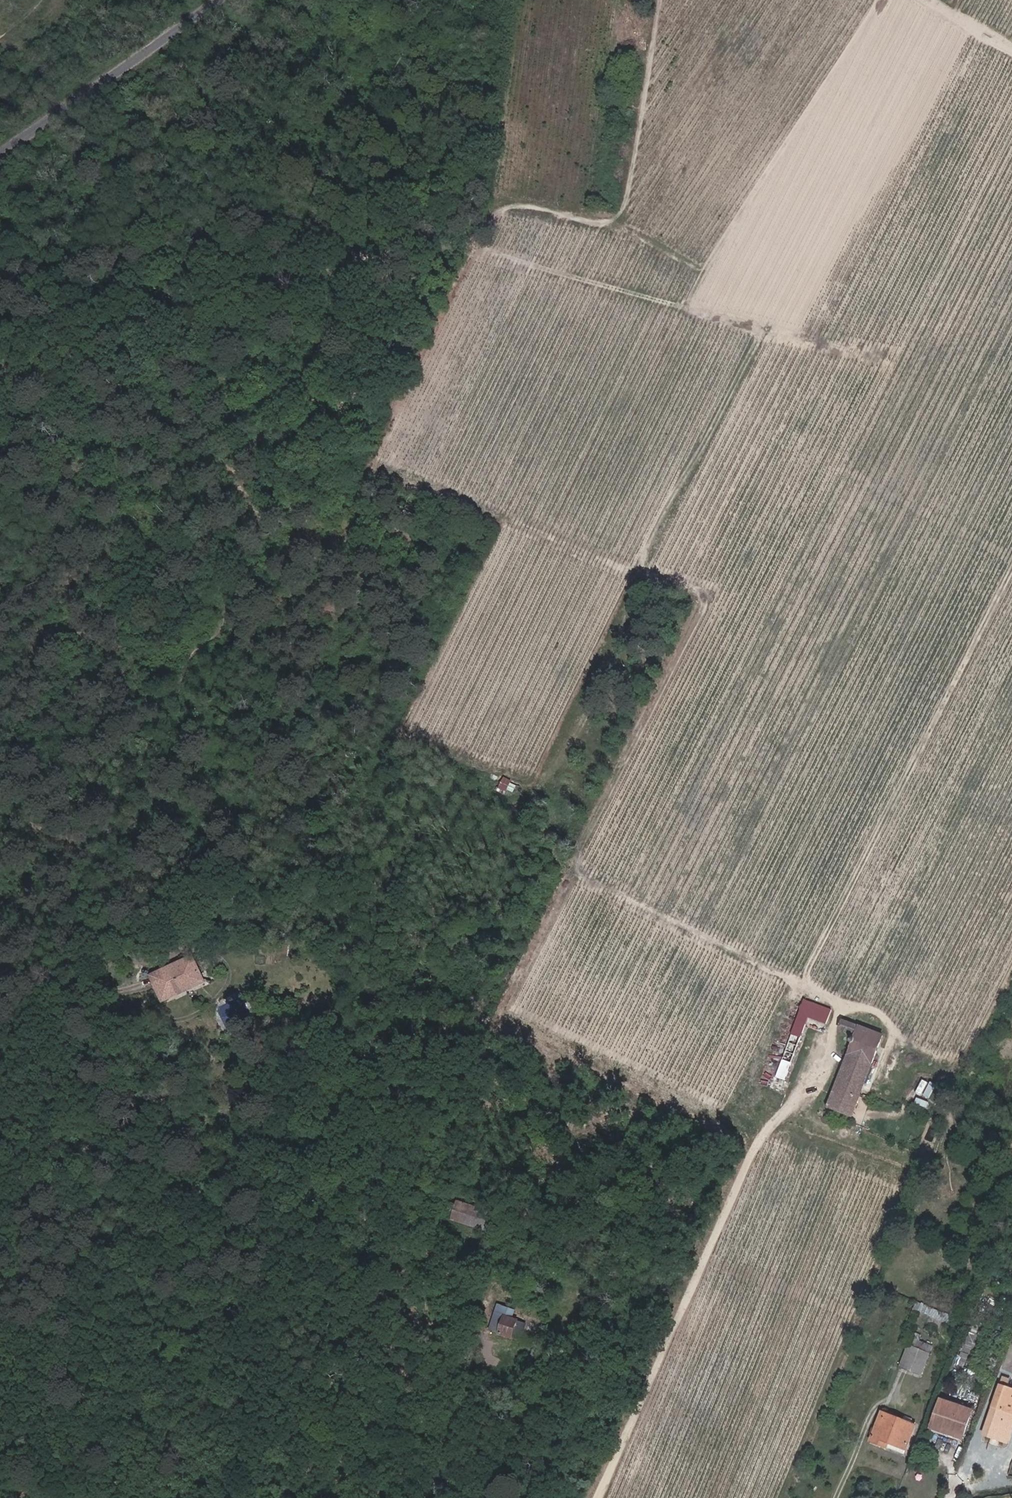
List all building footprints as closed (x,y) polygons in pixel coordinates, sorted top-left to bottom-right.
[(792,26),(798,30),(802,24),(796,20),(792,26)] [(671,219),(670,232),(677,232),(678,221),(671,219)] [(842,430),(836,439),(843,443),(848,434),(842,430)] [(832,446),(838,450),(843,443),(836,439),(832,446)] [(480,504),(488,508),(492,498),(484,495),(480,504)] [(281,674),(278,682),(285,686),(288,678),(281,674)] [(507,772),(504,781),(511,784),(515,776),(507,772)] [(149,970),(156,988),(183,977),(177,959),(149,970)] [(831,1010),(806,1000),(803,998),(774,1069),(784,1073),(801,1032),(808,1013),(827,1021),(831,1010)] [(880,1012),(871,1009),(868,1018),(877,1021),(880,1012)] [(820,1039),(827,1021),(808,1013),(801,1032),(809,1035),(820,1039)] [(842,1018),(838,1028),(857,1036),(855,1040),(849,1038),(846,1045),(852,1047),(849,1056),(829,1108),(851,1117),(872,1066),(884,1036),(860,1026),(842,1018)] [(483,1194),(505,1200),(505,1195),(485,1188),(483,1194)] [(513,1203),(511,1202),(512,1197),(505,1195),(505,1200),(483,1194),(463,1189),(458,1207),(507,1221),(513,1203)] [(539,1283),(535,1295),(544,1298),(549,1286),(546,1285),(539,1283)] [(509,1318),(505,1329),(529,1337),(536,1319),(520,1315),(518,1321),(509,1318)] [(417,1330),(415,1340),(424,1343),(427,1333),(417,1330)] [(561,1343),(555,1341),(545,1372),(551,1373),(561,1343)] [(905,1365),(895,1392),(913,1399),(923,1370),(905,1365)] [(1006,1390),(994,1439),(1011,1443),(1011,1392),(1006,1390)] [(983,1417),(948,1408),(941,1438),(976,1446),(983,1417)] [(918,1441),(881,1431),(873,1459),(890,1463),(891,1458),(911,1463),(918,1441)]
